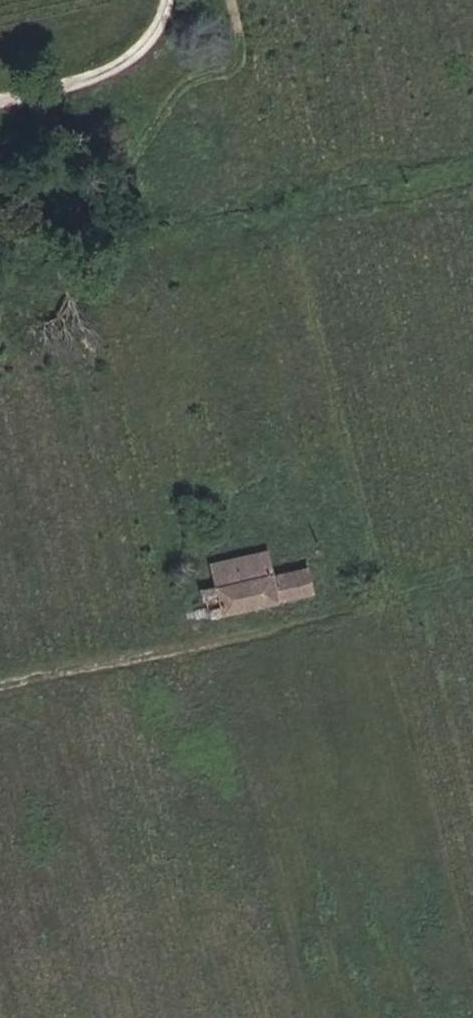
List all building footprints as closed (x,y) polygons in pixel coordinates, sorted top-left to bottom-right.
[(297,569),(260,577),(254,553),(197,566),(203,590),(192,593),(198,621),(303,598),(297,569)]
